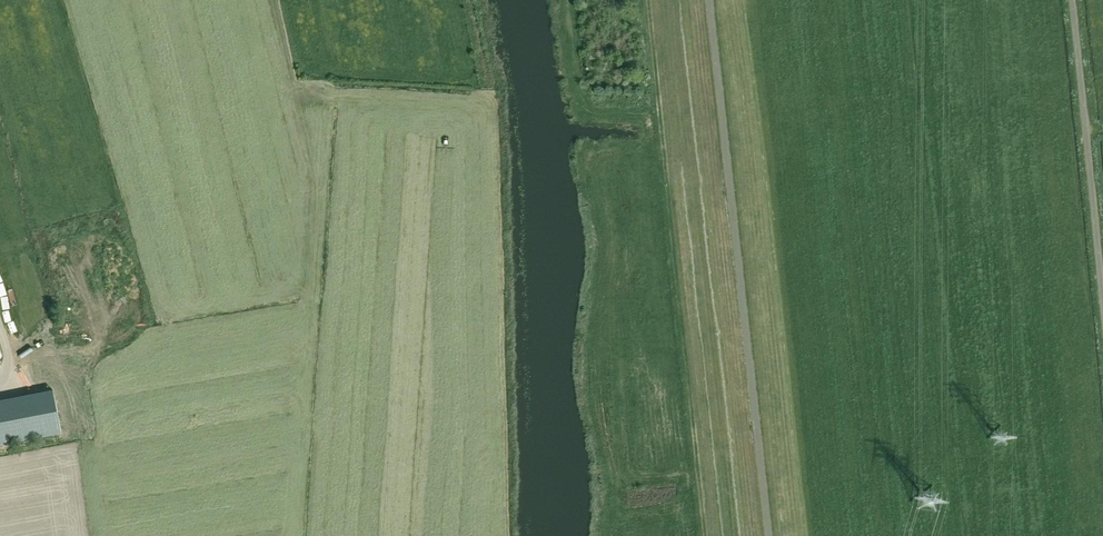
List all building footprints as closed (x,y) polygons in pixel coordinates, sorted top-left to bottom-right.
[(62,434),(53,391),(0,401),(0,446),(62,434)]
